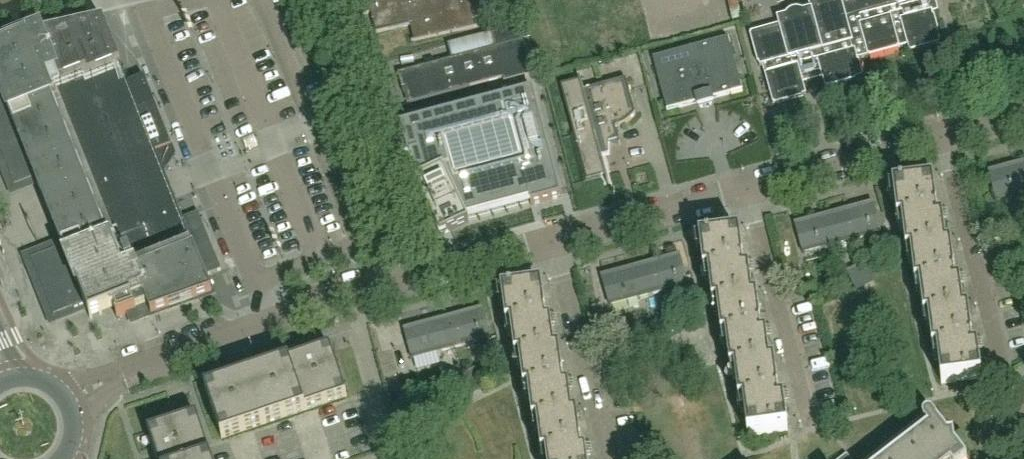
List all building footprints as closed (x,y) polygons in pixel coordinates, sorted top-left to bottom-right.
[(372,13),(373,20),(373,21),(376,33),(403,27),(411,25),(412,31),(413,31),(415,41),(412,41),(412,42),(478,27),(477,26),(474,27),(471,10),(494,5),(492,0),(356,0),(360,16),(372,13)] [(809,4),(811,10),(803,12),(800,11),(797,11),(794,11),(791,12),(788,14),(786,17),(778,19),(780,26),(751,34),(760,67),(763,67),(773,105),(807,96),(802,78),(821,73),(825,88),(863,78),(858,60),(908,46),(909,52),(941,43),(929,0),(825,0),(809,4)] [(62,248),(32,260),(54,317),(85,305),(90,318),(92,317),(93,318),(100,315),(99,314),(102,313),(102,314),(115,310),(118,317),(117,317),(117,318),(129,314),(132,322),(142,318),(151,314),(152,317),(212,294),(206,277),(221,271),(199,213),(183,219),(177,205),(174,198),(172,192),(167,180),(164,171),(176,153),(145,79),(129,85),(103,18),(43,41),(40,34),(28,38),(21,41),(6,47),(6,46),(3,47),(4,49),(0,50),(0,148),(15,187),(35,179),(52,223),(62,248)] [(743,91),(729,39),(653,59),(667,111),(697,103),(698,109),(701,108),(711,105),(715,104),(714,99),(743,91)] [(406,88),(411,104),(503,79),(504,83),(534,75),(524,41),(399,75),(402,89),(406,88)] [(621,145),(616,129),(619,128),(620,127),(621,127),(622,126),(624,126),(625,125),(626,124),(627,124),(629,122),(630,121),(631,120),(632,119),(633,118),(634,117),(635,116),(636,115),(631,95),(627,80),(597,88),(584,92),(580,78),(579,78),(580,82),(576,83),(561,86),(587,182),(601,179),(606,177),(608,184),(609,184),(602,158),(610,155),(609,144),(614,143),(618,142),(619,146),(621,145)] [(534,91),(401,127),(409,157),(413,156),(419,180),(416,181),(441,236),(470,223),(468,219),(531,202),(532,206),(562,198),(534,91)] [(1015,165),(1011,166),(989,172),(997,203),(1023,196),(1023,163),(1015,165)] [(947,249),(943,221),(939,221),(938,219),(933,183),(894,189),(898,223),(902,222),(903,224),(907,255),(911,255),(911,254),(947,249)] [(881,234),(873,204),(834,214),(842,244),(881,234)] [(842,244),(834,214),(821,218),(817,219),(796,224),(804,255),(842,244)] [(753,301),(749,273),(748,273),(745,273),(745,271),(744,264),(740,236),(700,241),(705,275),(709,274),(709,276),(713,307),(718,307),(718,306),(753,301)] [(956,284),(951,248),(947,249),(911,254),(911,255),(916,288),(920,287),(920,289),(924,320),(929,319),(964,314),(964,313),(960,285),(956,286),(956,284)] [(688,286),(679,256),(641,266),(649,297),(688,286)] [(855,269),(866,290),(876,285),(871,276),(865,264),(855,269)] [(649,297),(641,266),(628,270),(624,271),(602,277),(610,307),(649,297)] [(856,295),(866,290),(855,269),(845,274),(851,285),(856,295)] [(556,354),(552,326),(551,326),(548,326),(547,324),(546,316),(543,291),(542,289),(502,294),(507,328),(511,328),(512,329),(516,361),(520,360),(520,359),(556,354)] [(761,329),(758,300),(753,301),(718,306),(718,307),(722,340),(726,339),(727,341),(731,372),(735,371),(771,366),(771,365),(767,338),(766,338),(763,338),(762,336),(761,329)] [(490,339),(482,309),(443,320),(451,349),(490,339)] [(982,379),(978,350),(974,351),(973,349),(969,313),(964,313),(964,314),(929,319),(933,352),(937,352),(938,353),(942,385),(970,381),(982,379)] [(679,327),(673,316),(653,326),(660,337),(664,345),(671,343),(684,336),(679,327)] [(451,349),(443,320),(430,323),(426,324),(405,330),(412,360),(451,349)] [(306,411),(347,397),(332,352),(331,348),(329,349),(330,354),(317,359),(315,354),(304,358),(305,362),(292,367),(291,367),(306,411)] [(573,418),(570,390),(568,391),(565,391),(565,389),(564,381),(561,356),(560,353),(556,354),(520,359),(520,360),(521,363),(525,393),(529,392),(529,394),(533,425),(538,425),(538,424),(573,419),(573,418)] [(248,382),(249,382),(264,425),(306,411),(291,367),(292,367),(290,362),(288,363),(289,368),(276,373),(274,368),(263,371),(264,376),(251,381),(249,376),(247,377),(248,382)] [(788,431),(784,402),(780,403),(780,401),(779,394),(775,365),(771,365),(771,366),(735,371),(740,404),(744,404),(744,406),(748,437),(786,432),(788,431)] [(481,382),(476,371),(456,381),(461,391),(466,400),(486,391),(481,382)] [(264,425),(249,382),(248,382),(235,386),(233,381),(222,385),(223,390),(210,395),(208,390),(206,391),(214,416),(222,439),(264,425)] [(163,458),(209,458),(211,458),(197,416),(175,424),(172,424),(149,432),(149,435),(154,433),(159,447),(154,448),(157,458),(160,458),(163,458)] [(956,446),(954,436),(948,437),(934,418),(933,418),(933,417),(932,417),(932,416),(931,416),(930,416),(929,416),(928,416),(927,416),(927,417),(926,417),(925,417),(925,418),(924,418),(924,419),(924,420),(924,421),(923,421),(923,422),(923,423),(924,423),(924,424),(924,425),(925,425),(925,426),(928,430),(920,436),(922,438),(917,441),(913,445),(911,443),(895,456),(890,458),(965,458),(956,446)] [(587,455),(586,455),(583,456),(583,454),(582,447),(578,422),(578,418),(577,418),(573,418),(573,419),(538,424),(538,425),(542,457),(547,457),(547,458),(588,458),(587,455)]
